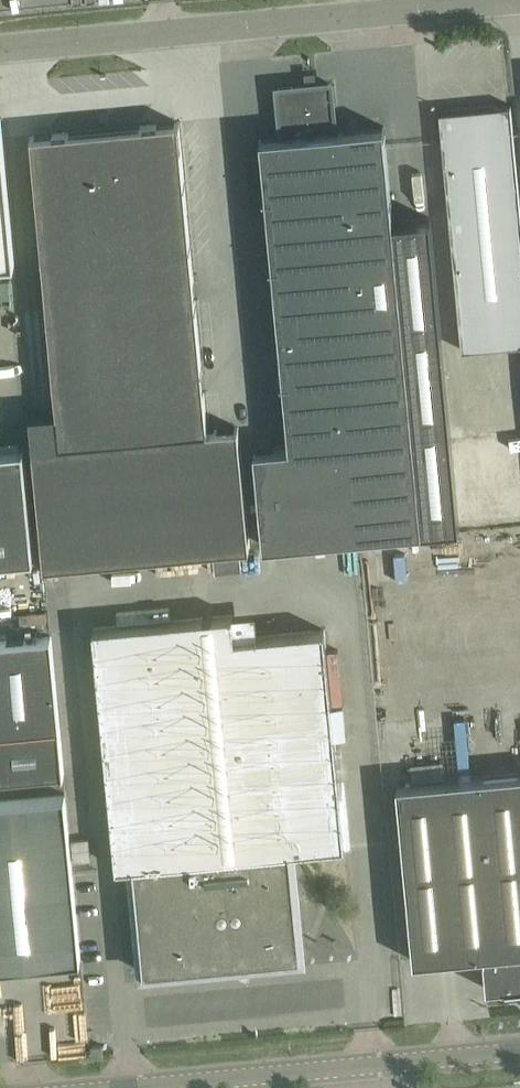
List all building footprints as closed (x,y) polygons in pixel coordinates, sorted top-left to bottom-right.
[(254,449),(264,545),(460,527),(431,218),(393,222),(384,126),(335,131),(330,83),(278,88),(283,136),(260,138),(290,446),(254,449)] [(519,344),(519,201),(511,105),(440,112),(462,350),(519,344)] [(15,259),(1,118),(0,118),(0,261),(15,259)] [(178,122),(31,136),(57,413),(30,416),(44,566),(250,547),(238,427),(208,430),(178,122)] [(23,449),(0,451),(0,561),(34,558),(23,449)] [(93,628),(114,845),(116,867),(132,866),(142,972),(303,957),(292,850),(345,845),(324,630),(233,638),(231,616),(233,616),(233,615),(93,628)] [(62,773),(62,775),(64,775),(59,726),(51,637),(0,641),(0,778),(62,773)] [(412,939),(414,961),(484,954),(487,989),(519,986),(519,773),(397,785),(412,939)] [(81,959),(65,794),(0,801),(0,967),(81,959)] [(102,1045),(91,1046),(92,1058),(103,1057),(102,1045)]
